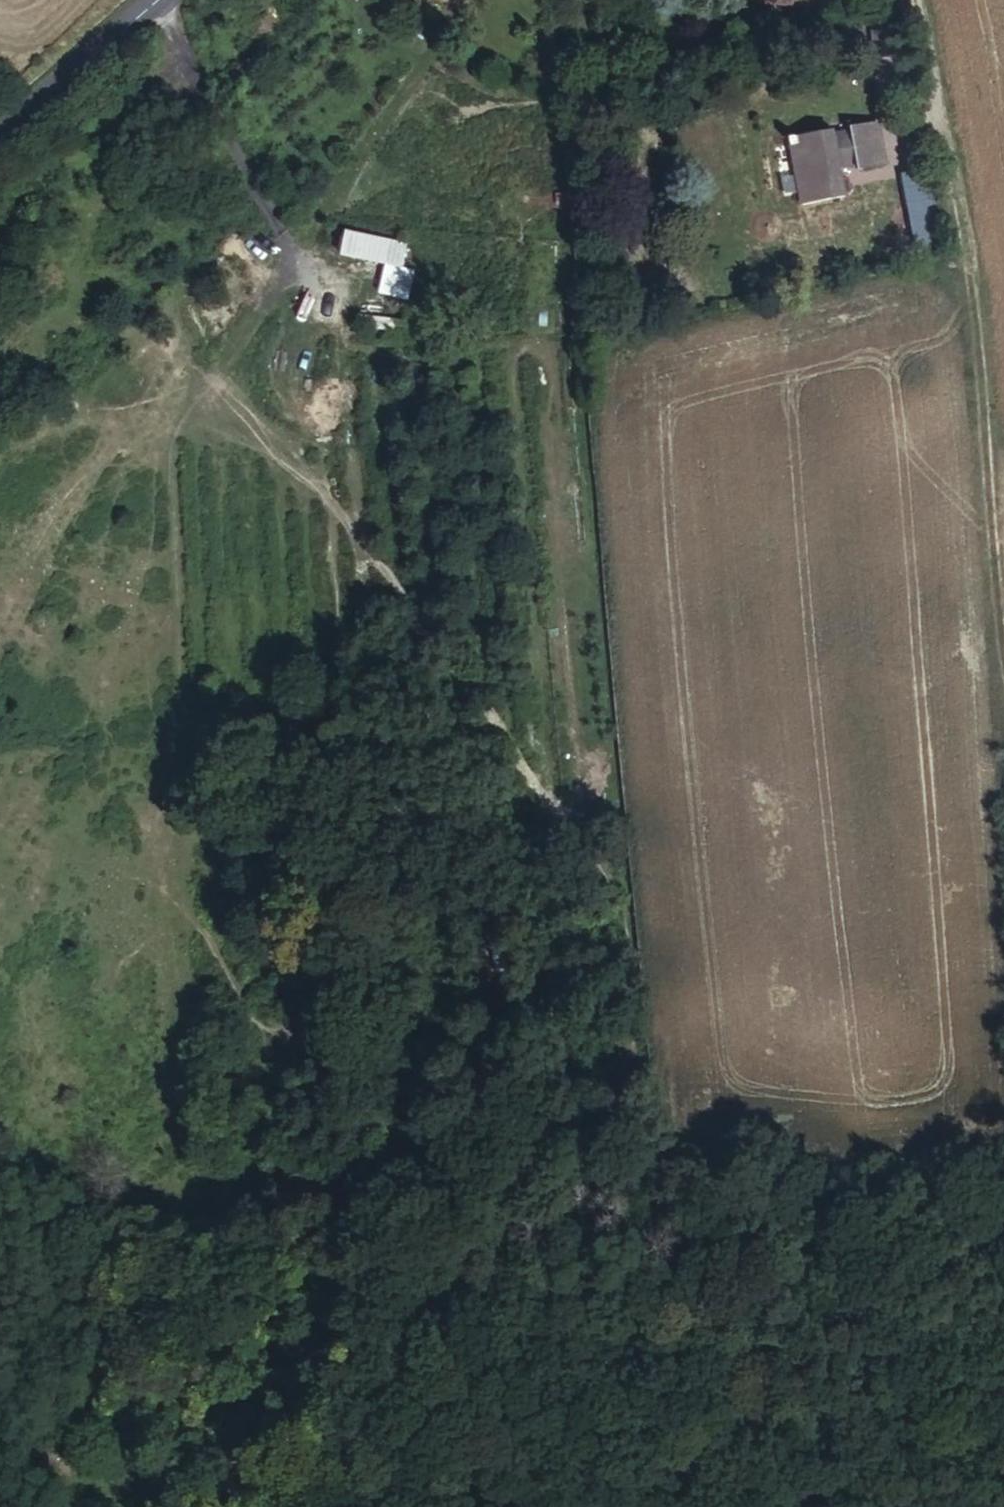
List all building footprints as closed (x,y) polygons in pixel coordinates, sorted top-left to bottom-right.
[(863,166),(890,162),(882,118),(854,123),(855,128),(835,131),(835,127),(793,134),(805,198),(846,192),(841,161),(862,158),(863,166)] [(344,256),(385,264),(401,267),(404,248),(347,237),(344,256)] [(401,267),(385,264),(382,279),(385,280),(384,290),(395,291),(401,267)]
